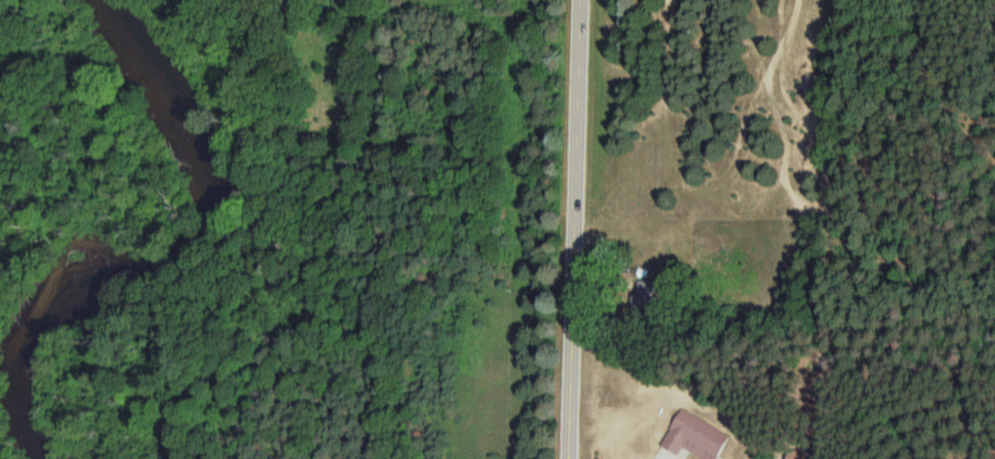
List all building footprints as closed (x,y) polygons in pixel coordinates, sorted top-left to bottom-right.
[(678,456),(682,449),(702,458),(716,458),(728,434),(680,410),(661,447),(678,456)]
